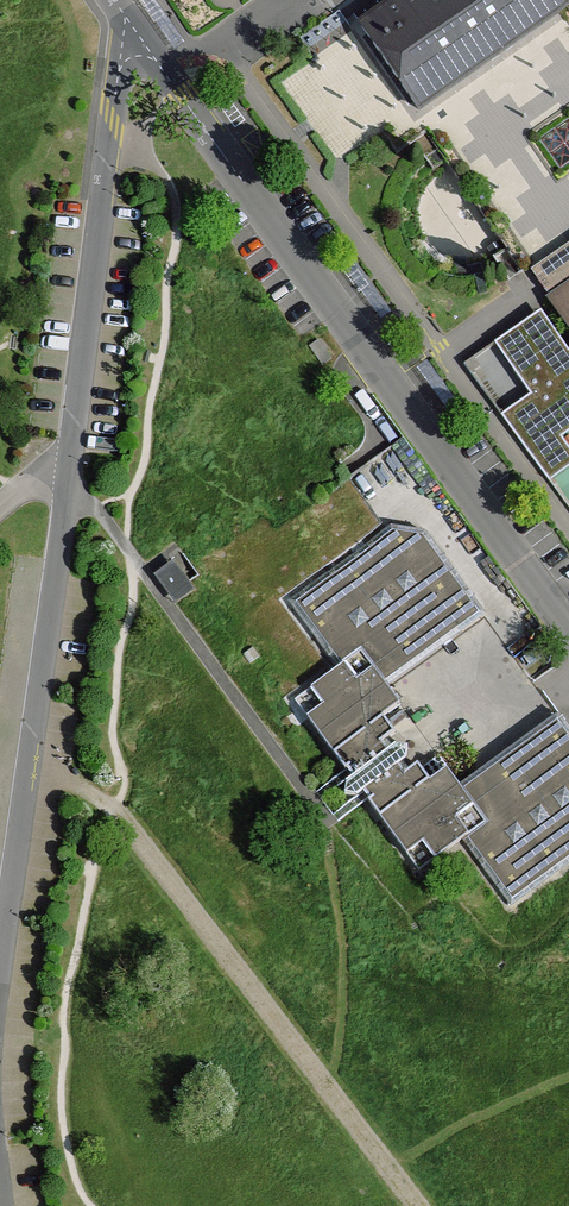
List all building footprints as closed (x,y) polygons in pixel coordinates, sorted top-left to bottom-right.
[(568,6),(568,0),(402,0),(362,27),(420,110),(568,6)] [(555,301),(568,291),(568,242),(532,268),(544,285),(555,301)] [(555,301),(568,320),(568,291),(555,301)] [(534,316),(495,344),(531,395),(502,416),(550,482),(568,468),(568,449),(557,431),(568,422),(568,366),(534,316)] [(332,359),(319,340),(310,347),(323,365),(332,359)] [(425,533),(392,527),(290,602),(337,668),(295,701),(351,779),(346,782),(345,795),(357,797),(362,793),(419,871),(463,839),(511,906),(568,864),(568,729),(558,715),(533,733),(545,749),(472,803),(459,786),(447,769),(431,781),(418,765),(409,771),(403,762),(406,760),(408,748),(396,746),(393,749),(387,740),(395,733),(383,717),(401,704),(387,686),(375,670),(448,617),(461,634),(486,616),(425,533)] [(192,589),(171,560),(152,574),(174,603),(192,589)] [(375,670),(387,686),(461,634),(448,617),(375,670)] [(545,749),(533,733),(459,786),(472,803),(545,749)]
